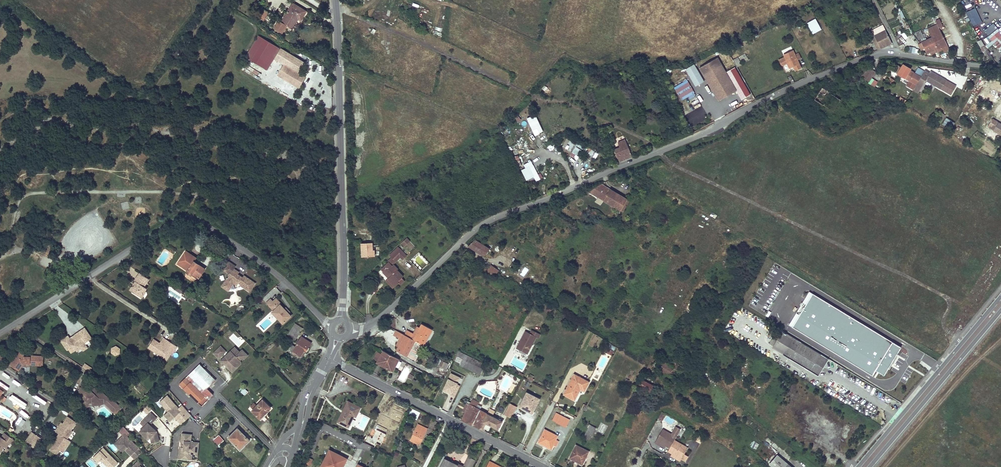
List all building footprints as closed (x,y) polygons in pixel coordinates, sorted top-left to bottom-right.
[(293,3),(281,22),(290,28),(296,18),(301,20),(306,11),(293,3)] [(261,7),(257,14),(264,18),(268,11),(261,7)] [(873,8),(868,10),(872,18),(876,17),(873,8)] [(815,18),(806,22),(812,34),(821,29),(815,18)] [(938,27),(928,31),(930,35),(931,38),(937,49),(947,45),(938,28),(942,26),(939,19),(935,21),(938,27)] [(1000,50),(1000,32),(993,23),(985,30),(1000,50)] [(891,43),(882,25),(871,31),(874,35),(880,48),(880,49),(891,43)] [(914,32),(918,40),(924,37),(920,29),(914,32)] [(267,66),(274,54),(283,60),(276,71),(298,84),(305,73),(298,69),(304,59),(257,32),(245,53),(267,66)] [(880,48),(874,35),(871,37),(877,49),(880,48)] [(931,38),(921,43),(926,54),(929,53),(937,49),(931,38)] [(991,57),(984,46),(981,48),(987,59),(991,57)] [(793,66),(795,70),(800,68),(797,60),(801,58),(798,53),(795,54),(793,51),(783,56),(785,59),(783,60),(782,59),(778,60),(781,66),(786,63),(789,68),(793,66)] [(699,67),(718,101),(736,91),(723,68),(721,64),(716,55),(713,57),(712,56),(708,58),(710,61),(699,67)] [(733,59),(736,66),(741,64),(739,57),(733,59)] [(695,63),(686,68),(695,86),(704,81),(695,63)] [(910,69),(903,64),(900,68),(897,65),(893,71),(916,85),(920,76),(914,73),(910,71),(911,70),(910,69)] [(916,85),(921,87),(925,80),(940,89),(945,80),(930,71),(929,74),(924,71),(923,72),(917,69),(914,73),(920,76),(916,85)] [(873,74),(867,70),(862,78),(869,82),(873,74)] [(674,86),(681,100),(695,93),(688,79),(674,86)] [(840,100),(821,88),(814,99),(833,112),(840,100)] [(684,108),(686,114),(693,111),(691,105),(684,108)] [(940,112),(936,120),(940,123),(945,115),(940,112)] [(532,130),(537,128),(539,132),(543,131),(536,114),(527,118),(532,130)] [(991,118),(986,126),(992,129),(992,130),(1000,136),(1000,125),(991,118)] [(632,156),(625,140),(618,143),(620,148),(611,151),(614,160),(618,159),(619,162),(632,156)] [(549,142),(546,148),(552,151),(555,145),(549,142)] [(571,150),(570,157),(579,158),(581,149),(586,150),(587,145),(568,142),(566,149),(571,150)] [(529,168),(522,171),(526,181),(534,177),(529,168)] [(601,184),(589,192),(620,210),(626,199),(601,184)] [(404,246),(411,241),(408,237),(401,242),(404,246)] [(489,249),(475,240),(468,246),(484,256),(489,249)] [(373,251),(373,243),(362,244),(363,257),(373,257),(373,251)] [(401,258),(404,261),(408,257),(400,249),(391,257),(392,258),(395,261),(400,256),(401,258)] [(187,257),(189,253),(186,251),(178,263),(182,266),(185,263),(182,261),(185,256),(187,257)] [(419,252),(411,259),(420,270),(429,263),(419,252)] [(182,266),(188,270),(186,272),(197,280),(205,269),(194,261),(196,258),(189,253),(187,257),(185,256),(182,261),(185,263),(182,266)] [(392,258),(389,262),(390,263),(393,266),(394,265),(401,258),(400,256),(395,261),(392,258)] [(237,267),(229,262),(222,271),(229,276),(221,287),(228,292),(233,285),(236,286),(238,285),(249,292),(256,283),(245,276),(242,278),(239,275),(239,273),(235,270),(237,267)] [(393,266),(390,263),(386,266),(388,268),(383,272),(389,279),(388,279),(395,287),(399,283),(401,285),(405,281),(402,278),(404,277),(398,271),(398,270),(394,265),(393,266)] [(483,267),(481,270),(488,275),(490,273),(494,276),(498,270),(491,265),(487,270),(483,267)] [(524,276),(528,269),(524,266),(520,274),(524,276)] [(149,279),(139,273),(134,280),(135,281),(129,290),(140,297),(147,288),(144,286),(149,279)] [(395,287),(388,279),(387,281),(394,288),(395,287)] [(810,291),(790,324),(872,374),(875,370),(884,375),(901,346),(810,291)] [(268,303),(271,306),(273,304),(277,309),(275,311),(273,313),(284,324),(292,316),(285,309),(281,305),(282,304),(277,298),(275,301),(272,299),(268,303)] [(285,309),(292,316),(293,315),(286,308),(285,309)] [(303,328),(294,323),(288,334),(290,336),(295,327),(301,331),(303,328)] [(406,335),(424,345),(432,330),(422,325),(416,335),(408,331),(406,335)] [(301,331),(295,327),(290,336),(288,337),(294,341),(301,331)] [(84,328),(70,337),(72,340),(75,338),(74,336),(85,329),(84,328)] [(68,335),(61,340),(67,350),(68,349),(71,353),(76,350),(77,351),(86,345),(84,344),(88,341),(92,338),(85,329),(74,336),(75,338),(72,340),(70,337),(68,335)] [(522,344),(519,349),(527,353),(536,337),(538,338),(539,335),(531,330),(529,334),(525,332),(519,343),(522,344)] [(424,345),(406,335),(405,336),(397,331),(394,335),(401,339),(403,340),(399,347),(397,351),(416,361),(424,345)] [(821,354),(793,338),(782,331),(773,346),(784,352),(783,355),(818,376),(828,359),(821,354)] [(311,343),(301,337),(295,346),(292,345),(289,349),(300,356),(304,351),(305,352),(311,343)] [(176,346),(163,338),(161,341),(161,343),(160,345),(159,344),(153,340),(148,348),(167,361),(171,355),(176,346)] [(91,345),(88,341),(84,344),(86,345),(77,351),(79,354),(87,348),(91,345)] [(221,346),(214,353),(219,358),(226,351),(221,346)] [(235,347),(221,360),(225,364),(227,362),(228,363),(226,366),(230,370),(234,365),(235,366),(238,366),(242,362),(240,360),(243,357),(246,354),(242,349),(239,351),(235,347)] [(117,358),(117,353),(113,350),(109,352),(108,357),(112,360),(117,358)] [(399,359),(383,351),(377,362),(383,365),(382,366),(392,371),(399,359)] [(495,370),(458,351),(453,360),(460,364),(459,365),(479,375),(482,371),(485,373),(486,371),(493,374),(495,370)] [(19,352),(10,365),(19,371),(22,366),(24,363),(24,362),(29,362),(29,365),(43,365),(43,356),(30,355),(30,357),(24,357),(24,355),(19,352)] [(672,367),(657,358),(652,366),(680,381),(686,369),(674,363),(672,367)] [(201,406),(208,399),(213,394),(207,388),(215,380),(199,365),(189,375),(193,379),(190,382),(186,378),(179,384),(201,406)] [(686,369),(680,381),(685,384),(693,369),(688,367),(686,369)] [(631,370),(623,383),(627,385),(634,372),(631,370)] [(451,374),(444,387),(453,392),(452,394),(455,396),(460,386),(456,385),(460,378),(451,374)] [(584,391),(588,382),(574,375),(566,390),(569,391),(566,396),(574,400),(580,389),(584,391)] [(638,386),(649,392),(652,386),(641,380),(638,386)] [(89,405),(101,404),(114,416),(122,408),(97,386),(91,392),(86,388),(79,388),(79,398),(84,402),(83,404),(87,407),(89,405)] [(526,392),(519,407),(532,413),(536,405),(535,404),(538,399),(526,392)] [(9,398),(24,409),(28,404),(13,393),(9,398)] [(178,408),(166,395),(159,402),(168,411),(164,415),(170,421),(174,417),(177,420),(181,416),(185,420),(191,415),(182,405),(178,408)] [(479,403),(472,399),(470,404),(477,408),(479,403)] [(253,409),(251,411),(259,418),(263,414),(264,415),(270,408),(262,400),(257,406),(253,409)] [(344,411),(339,423),(348,427),(354,416),(356,417),(360,408),(347,402),(343,410),(344,411)] [(510,402),(504,415),(511,418),(517,406),(510,402)] [(142,410),(146,414),(152,409),(148,404),(142,410)] [(477,408),(470,404),(465,412),(462,420),(482,430),(486,424),(498,430),(502,422),(477,408)] [(159,440),(157,431),(153,427),(152,428),(150,426),(151,425),(150,424),(156,418),(151,412),(140,422),(144,426),(139,430),(147,439),(149,437),(150,438),(151,442),(159,440)] [(662,421),(666,414),(661,412),(657,419),(662,421)] [(569,420),(559,415),(556,421),(566,427),(569,420)] [(77,423),(68,417),(64,423),(61,428),(60,427),(57,431),(60,434),(58,437),(59,438),(56,443),(52,450),(58,454),(61,449),(64,451),(71,441),(68,439),(73,432),(72,431),(77,423)] [(418,425),(410,440),(419,445),(427,429),(418,425)] [(590,425),(584,437),(589,440),(595,428),(590,425)] [(663,430),(657,439),(671,446),(674,441),(676,437),(681,430),(676,427),(672,435),(663,430)] [(250,440),(237,428),(228,438),(239,448),(244,443),(245,444),(250,440)] [(368,436),(364,443),(374,448),(377,444),(380,446),(386,434),(377,430),(372,439),(368,436)] [(545,430),(538,442),(551,448),(557,436),(545,430)] [(36,446),(41,437),(31,431),(26,440),(36,446)] [(125,433),(117,441),(122,446),(121,447),(123,449),(125,448),(126,449),(125,449),(131,455),(132,455),(136,458),(143,452),(125,433)] [(191,434),(181,433),(180,443),(183,443),(183,447),(180,447),(179,447),(178,458),(188,459),(189,453),(190,452),(196,452),(197,441),(191,441),(191,434)] [(5,434),(2,438),(0,436),(0,454),(2,451),(5,447),(7,448),(10,444),(12,445),(15,441),(5,434)] [(694,440),(699,443),(703,436),(698,434),(694,440)] [(214,437),(213,438),(219,445),(223,440),(219,435),(215,438),(214,437)] [(672,454),(681,459),(686,462),(689,456),(685,454),(685,453),(671,446),(657,439),(656,441),(666,446),(670,448),(668,452),(672,454)] [(756,450),(759,444),(753,440),(749,447),(756,450)] [(122,446),(117,441),(114,444),(123,452),(125,449),(126,449),(125,448),(123,449),(121,447),(122,446)] [(199,442),(197,441),(196,452),(190,452),(189,453),(188,459),(191,460),(192,456),(197,456),(199,442)] [(688,448),(674,441),(671,446),(685,453),(688,448)] [(576,446),(569,458),(582,464),(588,452),(576,446)] [(105,449),(102,452),(100,450),(93,457),(98,462),(101,460),(108,466),(114,466),(117,465),(113,461),(114,460),(105,449)] [(330,450),(321,466),(343,466),(347,459),(330,450)] [(778,456),(770,465),(772,466),(790,466),(778,456)]
